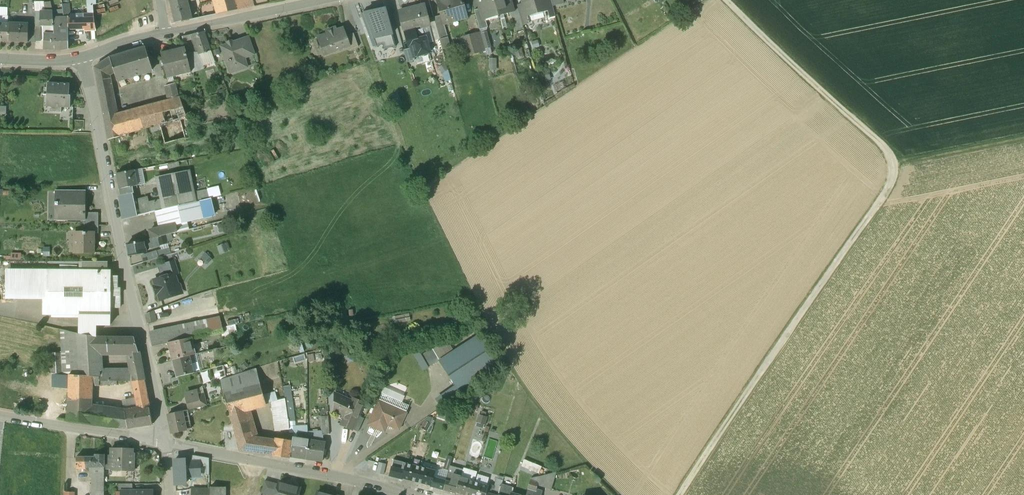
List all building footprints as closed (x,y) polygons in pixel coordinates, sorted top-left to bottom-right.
[(93,14),(92,6),(96,5),(95,0),(87,0),(88,14),(93,14)] [(172,12),(187,9),(184,0),(170,0),(172,12)] [(216,7),(218,14),(238,10),(235,0),(214,0),(216,7)] [(238,10),(254,6),(252,0),(235,0),(238,10)] [(438,1),(441,15),(444,23),(445,23),(444,21),(464,15),(465,17),(466,17),(462,0),(443,0),(438,1)] [(480,9),(483,19),(485,18),(486,21),(499,17),(498,15),(494,0),(478,0),(480,9)] [(498,15),(508,12),(507,9),(511,8),(509,0),(494,0),(498,15)] [(523,4),(526,13),(546,8),(547,7),(545,0),(522,0),(523,4)] [(551,0),(545,0),(547,7),(546,8),(549,18),(555,16),(551,0)] [(523,4),(517,5),(518,9),(523,26),(529,24),(526,13),(523,4)] [(424,5),(399,12),(404,29),(408,43),(410,42),(412,49),(414,57),(430,53),(426,37),(418,39),(414,26),(421,24),(422,27),(428,25),(429,25),(428,19),(424,5)] [(86,6),(69,6),(69,15),(68,29),(68,30),(77,30),(77,16),(80,16),(85,16),(85,14),(86,6)] [(187,9),(172,12),(175,24),(189,21),(187,9)] [(396,47),(385,9),(362,14),(374,47),(383,45),(384,50),(396,47)] [(480,9),(474,10),(479,29),(488,27),(486,21),(485,18),(483,19),(480,9)] [(518,9),(511,11),(516,30),(523,28),(523,26),(518,9)] [(52,12),(35,12),(35,20),(35,26),(41,25),(44,25),(44,34),(54,34),(53,27),(53,18),(52,12)] [(88,14),(85,14),(85,16),(80,16),(77,16),(77,30),(96,29),(93,14),(88,14)] [(69,15),(64,17),(53,18),(53,27),(60,27),(60,29),(68,29),(69,15)] [(441,15),(434,17),(440,39),(448,37),(444,23),(441,15)] [(440,39),(434,17),(428,19),(429,25),(428,25),(433,41),(440,39)] [(9,42),(10,24),(8,24),(0,24),(0,41),(9,42)] [(28,25),(10,24),(9,42),(28,42),(28,36),(28,25)] [(335,28),(326,32),(327,35),(318,38),(323,51),(333,48),(334,51),(348,46),(349,46),(346,36),(343,29),(337,32),(335,28)] [(68,29),(60,29),(60,36),(44,36),(43,50),(60,50),(68,49),(68,30),(68,29)] [(205,32),(193,34),(195,40),(197,47),(194,49),(196,54),(200,55),(211,51),(205,32)] [(486,32),(481,34),(485,49),(490,48),(486,32)] [(353,33),(346,36),(349,46),(348,46),(349,50),(358,47),(353,33)] [(481,33),(475,35),(479,52),(485,50),(485,49),(481,34),(481,33)] [(195,40),(193,34),(182,37),(184,43),(195,40)] [(475,35),(464,38),(468,55),(479,52),(475,35)] [(248,37),(221,46),(230,72),(242,68),(239,59),(254,54),(248,37)] [(286,48),(288,55),(300,52),(298,44),(286,48)] [(144,47),(109,59),(114,76),(124,74),(125,78),(151,71),(144,47)] [(167,79),(191,73),(186,54),(185,47),(160,53),(167,79)] [(412,49),(404,51),(407,63),(415,60),(414,57),(412,49)] [(215,63),(211,51),(200,55),(203,66),(215,63)] [(204,70),(203,66),(200,55),(196,54),(189,53),(186,54),(191,73),(204,70)] [(107,139),(118,135),(115,115),(109,77),(114,76),(109,59),(94,67),(99,106),(107,139)] [(69,84),(47,83),(46,107),(53,107),(53,112),(61,113),(61,108),(70,108),(70,107),(71,96),(69,96),(69,84)] [(176,84),(164,87),(166,101),(179,97),(176,84)] [(187,119),(179,97),(166,101),(115,115),(118,135),(118,137),(150,129),(158,126),(163,140),(164,145),(187,139),(184,130),(183,130),(181,121),(187,119)] [(70,108),(61,108),(61,113),(61,120),(72,121),(73,107),(70,107),(70,108)] [(158,141),(163,140),(158,126),(150,129),(151,133),(154,133),(158,141)] [(134,171),(136,185),(145,183),(142,170),(134,171)] [(134,171),(116,175),(120,196),(132,193),(133,193),(132,186),(136,185),(134,171)] [(189,171),(166,176),(167,182),(157,184),(161,201),(163,210),(197,202),(194,193),(189,171)] [(259,199),(265,197),(261,186),(256,188),(259,199)] [(194,193),(197,202),(210,199),(208,190),(194,193)] [(84,191),(56,191),(56,202),(55,205),(59,205),(63,205),(63,219),(84,220),(84,213),(84,191)] [(120,196),(119,196),(123,219),(151,213),(149,203),(148,198),(137,200),(138,205),(135,206),(132,193),(120,196)] [(154,212),(158,228),(174,224),(175,226),(215,216),(210,199),(197,202),(163,210),(154,212)] [(149,203),(151,213),(154,212),(163,210),(161,201),(149,203)] [(98,213),(84,213),(84,220),(84,226),(98,226),(98,213)] [(151,240),(171,234),(177,233),(175,226),(174,224),(158,228),(149,231),(151,240)] [(81,233),(74,233),(74,253),(94,253),(94,233),(81,233)] [(160,247),(168,245),(167,243),(173,241),(171,234),(151,240),(145,241),(147,248),(150,250),(160,248),(160,247)] [(148,253),(147,248),(145,241),(127,246),(129,258),(148,253)] [(226,242),(216,245),(219,253),(229,249),(226,242)] [(156,252),(158,259),(171,255),(169,248),(156,252)] [(156,252),(139,257),(142,264),(158,259),(156,252)] [(174,261),(159,266),(162,278),(174,274),(175,275),(178,274),(174,261)] [(107,262),(83,262),(83,271),(107,271),(107,262)] [(8,297),(49,297),(49,271),(8,270),(8,297)] [(83,271),(49,271),(49,297),(49,314),(82,315),(82,325),(96,325),(110,326),(110,271),(107,271),(83,271)] [(162,278),(154,280),(156,286),(154,287),(156,294),(158,294),(160,300),(178,295),(176,287),(177,284),(175,275),(174,274),(162,278)] [(145,322),(155,321),(153,310),(143,311),(145,322)] [(169,343),(190,338),(221,332),(223,331),(222,328),(220,321),(166,332),(169,343)] [(223,331),(221,332),(222,337),(231,335),(229,326),(222,328),(223,331)] [(51,365),(51,372),(70,375),(80,375),(78,334),(61,329),(61,339),(62,353),(63,367),(51,365)] [(169,343),(166,332),(149,335),(152,346),(168,343),(169,343)] [(97,337),(78,334),(80,375),(92,376),(99,377),(99,369),(98,350),(97,337)] [(482,334),(439,361),(459,391),(501,362),(482,334)] [(134,338),(97,337),(98,350),(128,352),(136,352),(134,338)] [(194,355),(190,338),(169,343),(168,343),(173,360),(175,360),(190,356),(194,355)] [(136,352),(128,352),(131,370),(133,381),(143,380),(136,352)] [(50,354),(51,365),(63,367),(62,353),(50,354)] [(190,356),(195,373),(202,371),(202,369),(200,369),(196,354),(194,355),(190,356)] [(190,356),(175,360),(177,369),(175,369),(177,377),(195,373),(190,356)] [(216,381),(221,381),(226,379),(223,366),(214,367),(216,381)] [(131,370),(99,369),(99,377),(100,382),(117,381),(117,382),(133,381),(131,370)] [(221,381),(223,394),(260,385),(255,370),(226,379),(221,381)] [(68,421),(91,424),(91,407),(92,385),(92,376),(80,375),(70,375),(69,388),(68,421)] [(138,409),(125,412),(128,429),(153,425),(143,380),(133,381),(136,399),(138,409)] [(223,394),(229,412),(240,411),(250,408),(266,404),(263,396),(260,385),(223,394)] [(283,392),(285,405),(288,420),(289,420),(289,423),(295,422),(290,386),(283,387),(283,392)] [(198,391),(186,394),(190,410),(207,406),(204,394),(204,393),(199,394),(198,391)] [(283,392),(263,396),(266,404),(270,403),(271,407),(285,405),(283,392)] [(353,399),(346,402),(336,397),(336,394),(335,394),(334,411),(345,416),(341,425),(352,429),(358,416),(364,403),(353,399)] [(382,394),(368,425),(384,432),(388,425),(399,430),(409,406),(382,394)] [(123,401),(125,412),(138,409),(136,399),(123,401)] [(271,407),(273,422),(288,420),(285,405),(271,407)] [(125,412),(91,407),(91,424),(128,429),(125,412)] [(240,411),(248,437),(256,438),(258,438),(250,408),(240,411)] [(188,410),(168,414),(172,433),(191,428),(188,410)] [(240,411),(229,412),(235,434),(248,437),(240,411)] [(364,418),(358,416),(352,429),(358,432),(364,418)] [(320,418),(321,432),(322,432),(322,436),(329,435),(328,417),(320,418)] [(288,420),(273,422),(274,432),(290,431),(289,423),(289,420),(288,420)] [(293,438),(308,441),(308,432),(293,433),(293,438)] [(308,432),(308,441),(323,443),(322,436),(322,432),(321,432),(308,432)] [(256,438),(248,437),(235,434),(236,437),(239,449),(258,453),(266,455),(267,444),(256,443),(256,438)] [(292,441),(276,438),(276,441),(276,444),(276,446),(267,444),(266,455),(290,458),(290,454),(292,441)] [(308,441),(293,438),(292,441),(290,454),(299,455),(298,457),(306,458),(308,442),(308,441)] [(484,454),(490,456),(491,452),(492,452),(496,441),(490,438),(484,454)] [(323,443),(308,441),(308,442),(306,458),(323,461),(325,443),(323,443)] [(133,450),(111,449),(111,456),(110,456),(110,470),(110,471),(111,471),(111,470),(126,470),(126,469),(133,469),(133,471),(134,454),(132,454),(133,450)] [(89,468),(104,468),(104,454),(94,454),(94,457),(76,457),(76,469),(86,469),(86,468),(89,468)] [(206,475),(209,475),(209,457),(195,454),(192,454),(192,460),(200,459),(200,466),(206,466),(206,475)] [(186,457),(174,457),(174,485),(186,485),(186,477),(186,460),(186,457)] [(192,460),(186,460),(186,477),(201,477),(200,466),(200,459),(192,460)] [(405,464),(393,461),(389,476),(402,479),(402,478),(405,464)] [(386,465),(379,463),(377,473),(383,475),(386,465)] [(421,468),(405,464),(402,478),(417,482),(421,468)] [(448,472),(446,481),(458,484),(460,478),(462,471),(450,467),(448,472)] [(104,468),(89,468),(89,476),(91,476),(91,494),(104,494),(104,468)] [(435,471),(421,468),(417,482),(431,486),(433,478),(435,471)] [(526,494),(541,494),(548,494),(555,473),(530,480),(526,494)] [(446,481),(433,478),(431,486),(443,490),(446,481)] [(460,478),(458,484),(455,492),(456,492),(465,494),(470,494),(474,482),(460,478)] [(264,481),(262,493),(270,494),(275,494),(278,485),(264,481)] [(455,492),(458,484),(446,481),(443,490),(456,493),(456,492),(455,492)] [(474,482),(470,494),(485,494),(486,493),(488,486),(474,482)] [(279,483),(275,494),(299,494),(300,494),(299,492),(300,488),(279,483)] [(132,484),(118,484),(119,492),(121,492),(122,491),(132,491),(132,484)] [(226,487),(210,487),(210,490),(210,494),(226,494),(226,487)]
